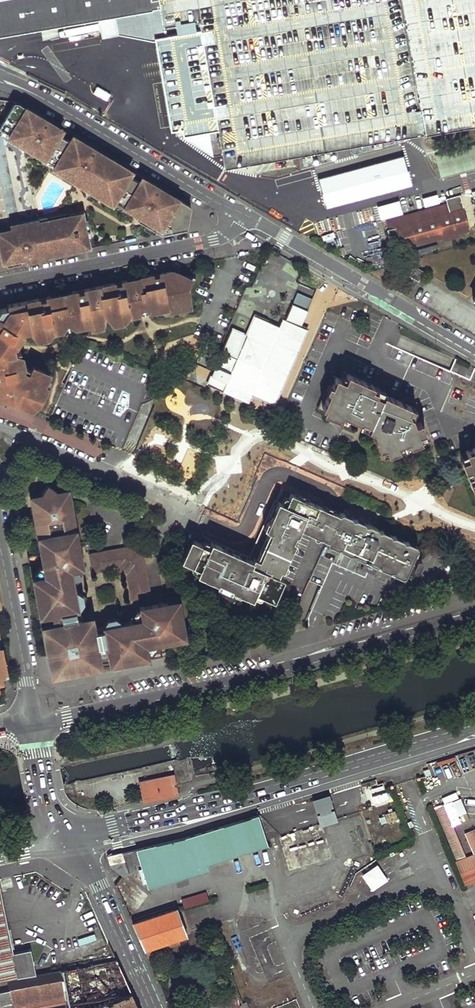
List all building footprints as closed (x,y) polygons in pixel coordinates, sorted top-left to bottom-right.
[(153,11),(153,10),(161,9),(159,0),(0,0),(0,37),(153,11)] [(161,9),(161,10),(182,137),(219,131),(225,166),(474,124),(474,0),(159,0),(161,9)] [(73,135),(70,141),(59,135),(63,129),(18,103),(14,102),(0,126),(0,128),(10,134),(9,137),(21,144),(32,151),(44,158),(76,178),(79,179),(126,207),(124,211),(138,220),(140,216),(148,221),(146,225),(161,234),(187,229),(191,206),(142,177),(140,182),(118,169),(121,164),(73,135)] [(32,151),(21,144),(18,148),(30,155),(32,151)] [(317,179),(324,208),(411,187),(403,157),(317,179)] [(76,178),(44,158),(41,162),(74,182),(76,178)] [(124,211),(126,207),(79,179),(76,183),(124,211)] [(469,230),(459,193),(444,197),(447,206),(388,221),(391,232),(397,230),(395,234),(394,238),(395,241),(397,245),(399,247),(401,248),(469,230)] [(21,259),(21,263),(92,248),(84,210),(46,218),(24,223),(28,242),(17,244),(13,243),(12,236),(0,239),(0,263),(21,259)] [(148,221),(140,216),(138,220),(146,225),(148,221)] [(24,223),(10,225),(11,232),(0,234),(0,239),(12,236),(13,243),(17,244),(28,242),(24,223)] [(419,281),(424,272),(415,267),(410,276),(419,281)] [(193,282),(172,271),(1,309),(0,310),(0,406),(12,412),(13,410),(30,416),(39,412),(48,392),(45,391),(50,378),(30,370),(27,378),(23,377),(23,375),(24,374),(23,366),(21,360),(13,360),(12,354),(15,354),(18,348),(22,342),(22,339),(28,338),(35,347),(47,345),(52,338),(62,337),(66,330),(74,335),(88,331),(89,335),(102,332),(103,322),(112,330),(124,328),(130,321),(142,320),(140,314),(145,314),(150,313),(151,317),(169,313),(170,316),(192,311),(188,292),(193,282)] [(293,301),(309,307),(316,291),(299,284),(293,301)] [(301,327),(309,311),(294,304),(286,319),(283,318),(279,326),(256,316),(246,336),(232,330),(222,353),(228,356),(222,369),(218,367),(216,372),(210,385),(248,402),(251,394),(257,396),(259,391),(259,388),(264,386),(269,394),(266,400),(276,403),(307,329),(301,327)] [(345,381),(334,376),(319,410),(342,420),(344,414),(350,417),(362,423),(365,416),(374,419),(369,430),(376,433),(378,438),(375,438),(379,447),(380,447),(386,445),(388,453),(389,453),(399,450),(397,445),(409,441),(411,446),(421,442),(421,441),(418,433),(424,431),(421,421),(415,423),(413,416),(411,416),(410,412),(413,406),(385,394),(381,404),(374,401),(377,395),(362,388),(365,381),(349,374),(345,381)] [(386,390),(365,381),(362,388),(377,395),(374,401),(381,404),(385,394),(386,390)] [(269,394),(264,386),(259,388),(259,391),(257,396),(266,400),(269,394)] [(344,414),(342,420),(348,423),(350,417),(344,414)] [(365,416),(362,423),(361,426),(369,430),(374,419),(365,416)] [(418,433),(421,441),(427,439),(424,431),(418,433)] [(397,445),(399,450),(411,446),(409,441),(397,445)] [(386,445),(380,447),(383,455),(388,453),(386,445)] [(468,447),(468,449),(470,455),(464,457),(463,457),(466,467),(473,465),(474,471),(474,445),(468,447)] [(466,467),(470,478),(474,476),(474,471),(473,465),(466,467)] [(59,494),(49,489),(43,498),(40,504),(37,504),(38,511),(34,512),(42,552),(45,568),(31,570),(51,665),(66,676),(73,674),(151,658),(150,655),(149,646),(157,643),(176,639),(175,635),(182,633),(181,627),(186,626),(183,610),(178,612),(176,603),(169,605),(169,599),(140,605),(140,608),(142,617),(132,619),(99,626),(84,616),(77,582),(75,572),(84,570),(86,569),(73,504),(68,505),(67,497),(60,499),(59,494)] [(327,541),(330,542),(341,516),(331,511),(293,495),(288,505),(277,501),(252,558),(214,542),(212,548),(209,553),(252,570),(253,568),(254,566),(257,565),(268,570),(286,529),(285,529),(294,508),(302,512),(302,510),(320,518),(313,535),(319,537),(327,541)] [(313,535),(320,518),(302,510),(302,512),(294,508),(285,529),(286,529),(268,570),(257,565),(254,566),(253,568),(252,570),(209,553),(212,548),(198,542),(189,564),(202,570),(200,576),(256,600),(259,593),(274,600),(285,573),(283,572),(300,532),(302,533),(303,530),(313,535)] [(416,543),(343,513),(341,516),(330,542),(329,544),(330,546),(365,561),(384,569),(401,576),(405,577),(407,575),(419,549),(419,546),(416,543)] [(133,600),(138,599),(131,570),(137,562),(145,567),(143,556),(133,550),(122,552),(129,557),(124,564),(95,570),(96,575),(120,571),(128,575),(133,600)] [(124,564),(129,557),(122,552),(92,558),(95,570),(124,564)] [(418,571),(421,570),(423,563),(422,560),(419,560),(417,561),(415,568),(416,570),(418,571)] [(379,570),(384,569),(365,561),(367,565),(364,571),(377,576),(379,570)] [(151,596),(145,567),(137,562),(131,570),(138,599),(151,596)] [(79,581),(84,572),(84,570),(75,572),(77,582),(79,581)] [(132,619),(142,617),(140,608),(137,609),(131,617),(132,619)] [(158,647),(157,643),(149,646),(150,655),(152,654),(158,647)] [(143,801),(143,803),(178,796),(174,775),(139,782),(143,801)] [(329,794),(312,799),(316,813),(319,824),(336,819),(333,808),(329,794)] [(445,804),(436,808),(467,884),(474,881),(474,854),(466,857),(445,804)] [(379,828),(377,840),(400,844),(404,821),(393,819),(394,812),(378,810),(375,827),(379,828)] [(258,815),(137,848),(141,861),(148,885),(269,847),(258,815)] [(467,832),(474,853),(474,829),(467,832)] [(137,848),(131,850),(134,862),(141,861),(137,848)] [(131,850),(124,852),(130,873),(137,870),(134,862),(131,850)] [(108,856),(106,857),(109,862),(125,874),(130,873),(124,852),(108,856)] [(377,866),(362,875),(373,890),(387,880),(377,866)] [(8,980),(37,974),(32,949),(15,953),(0,879),(0,1007),(14,1007),(8,980)] [(184,908),(209,901),(206,892),(182,899),(184,908)] [(172,908),(131,923),(146,955),(153,953),(152,949),(151,947),(174,939),(175,941),(178,951),(191,946),(187,934),(183,936),(172,908)] [(174,939),(151,947),(152,949),(175,941),(174,939)] [(69,1007),(92,1007),(105,1003),(132,992),(117,958),(61,971),(69,1007)] [(61,971),(60,970),(37,974),(8,980),(14,1007),(69,1007),(61,971)] [(107,1007),(139,1007),(137,1004),(132,992),(105,1003),(107,1007)]
